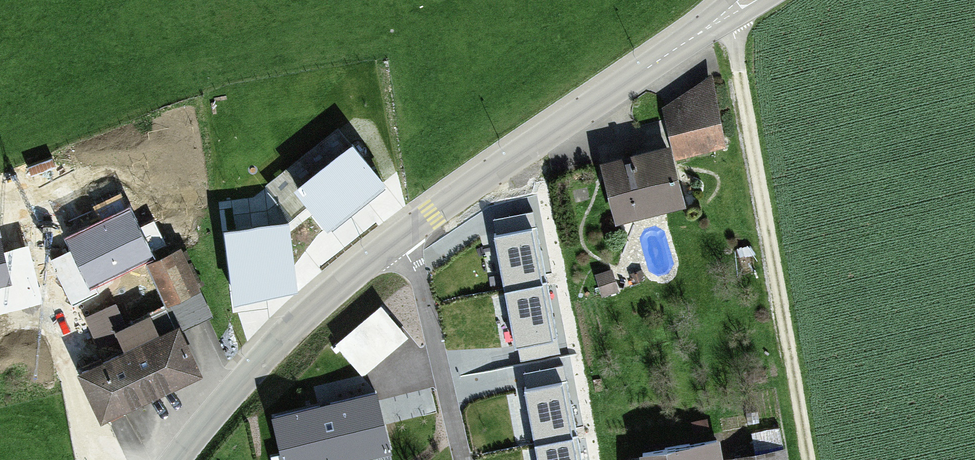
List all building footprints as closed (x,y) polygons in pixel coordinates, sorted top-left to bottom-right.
[(710,91),(664,103),(677,155),(723,144),(710,91)] [(383,188),(337,131),(268,186),(293,217),(306,206),(328,233),(383,188)] [(663,145),(597,162),(612,223),(679,206),(663,145)] [(150,256),(129,212),(69,241),(90,286),(150,256)] [(226,236),(235,299),(295,291),(287,228),(226,236)] [(534,232),(496,240),(517,347),(555,339),(534,232)] [(10,284),(0,243),(0,286),(10,284)] [(127,356),(81,378),(102,423),(200,377),(179,331),(211,316),(181,252),(149,267),(169,310),(126,330),(115,306),(87,319),(98,343),(116,334),(127,356)] [(405,338),(381,310),(338,346),(363,375),(405,338)] [(527,395),(540,459),(580,459),(565,388),(527,395)] [(273,421),(283,459),(363,459),(390,454),(376,396),(273,421)] [(641,447),(643,459),(724,459),(721,436),(641,447)] [(728,459),(781,459),(778,448),(728,459)]
